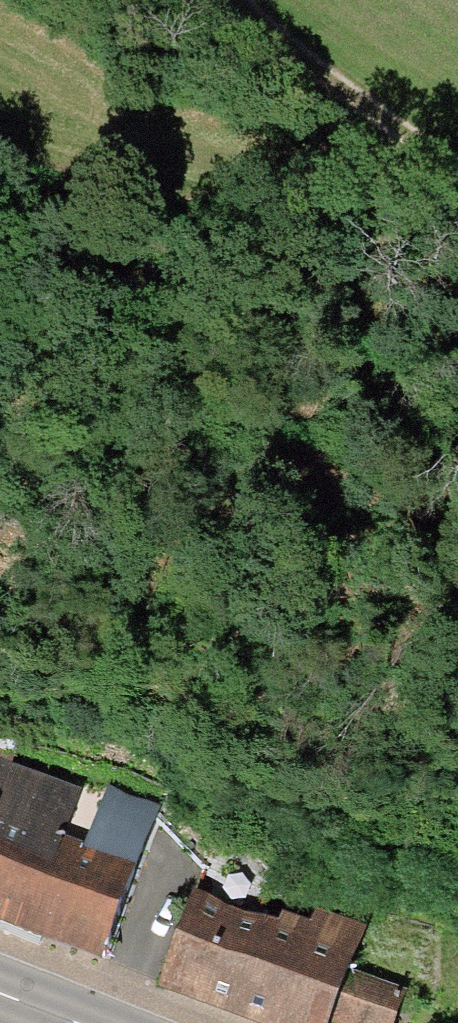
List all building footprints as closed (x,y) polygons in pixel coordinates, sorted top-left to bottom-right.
[(20,931),(46,864),(53,866),(64,836),(82,791),(0,759),(0,923),(5,925),(20,931)] [(64,836),(53,866),(46,864),(20,931),(33,936),(100,961),(136,866),(159,807),(106,787),(85,844),(64,836)] [(316,910),(311,925),(281,914),(278,922),(195,891),(157,991),(243,1022),(330,1022),(349,972),(366,928),(316,910)] [(349,972),(330,1022),(393,1022),(403,992),(349,972)]
